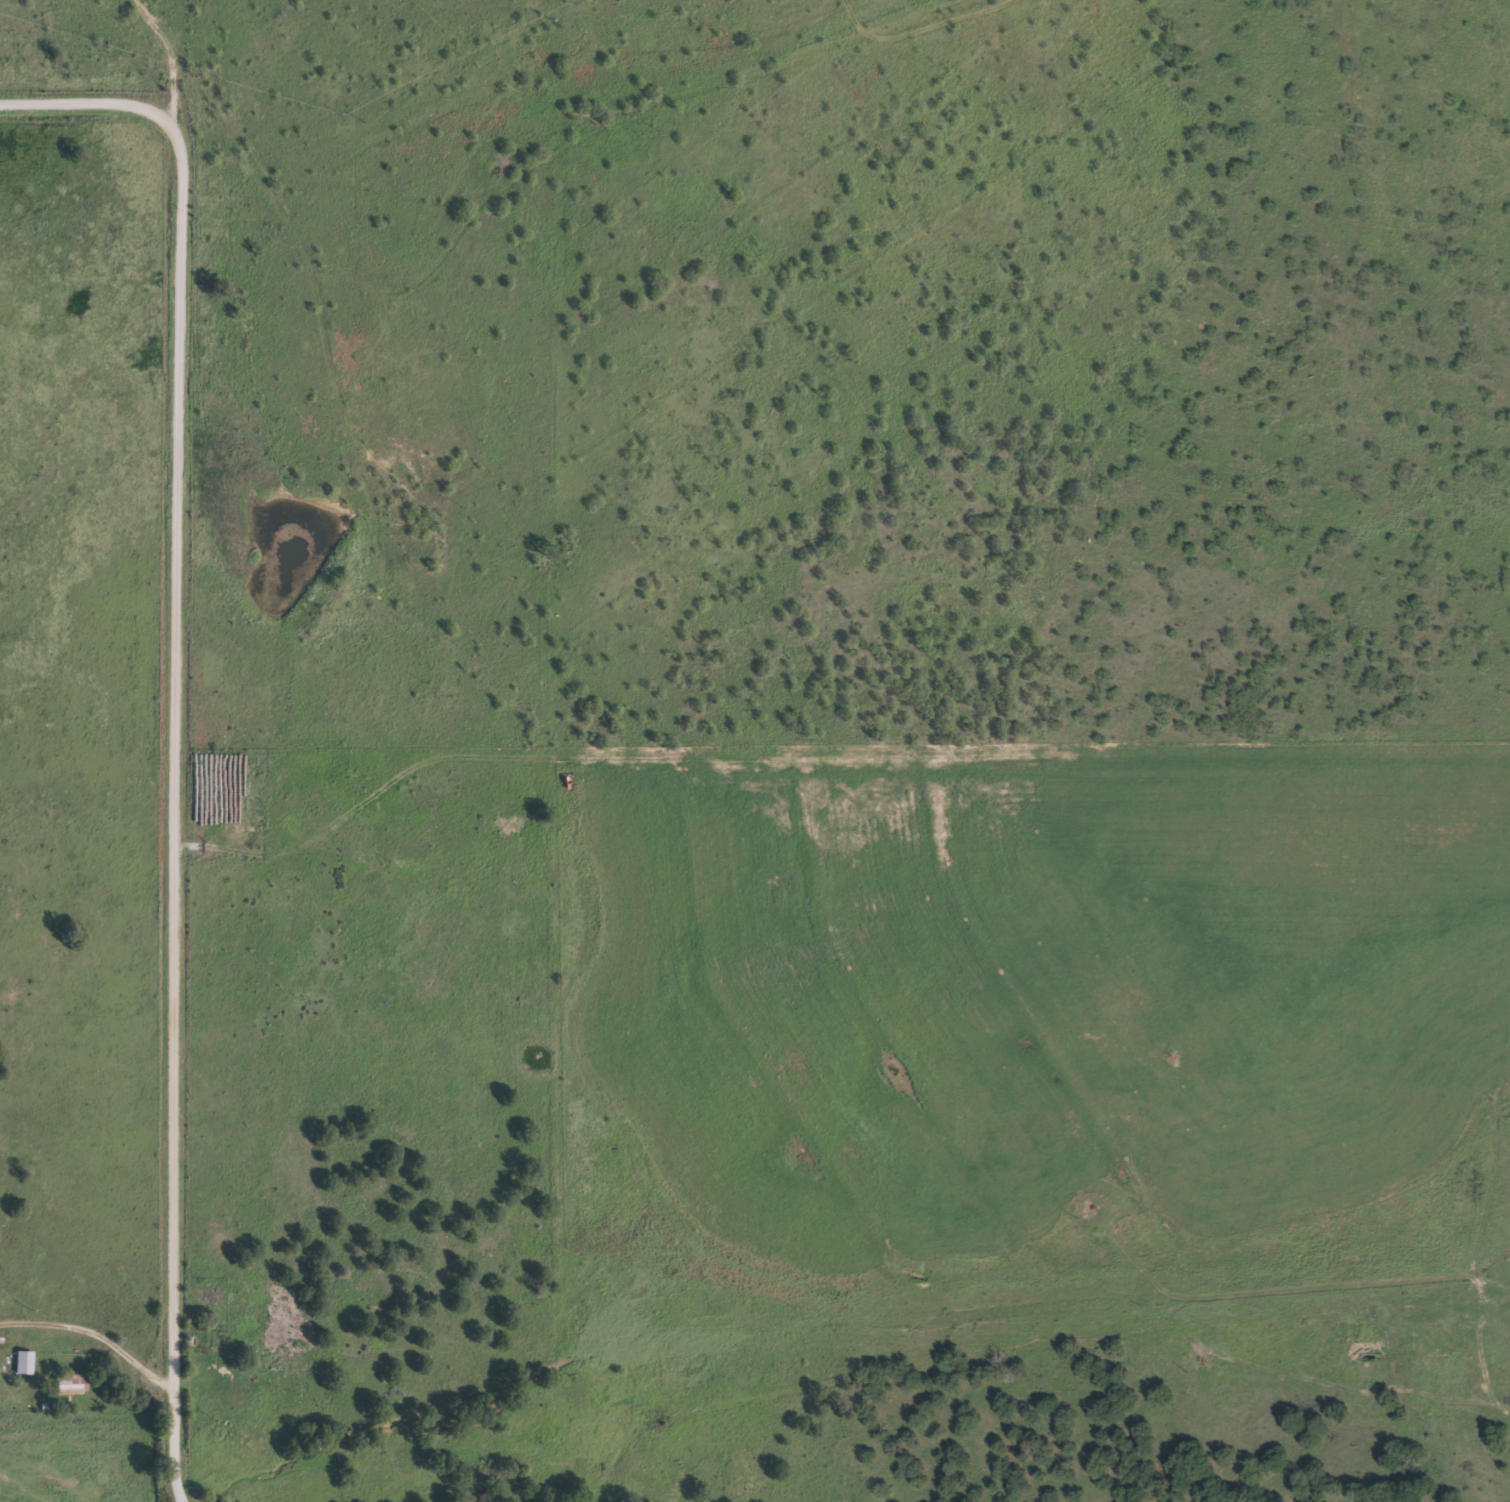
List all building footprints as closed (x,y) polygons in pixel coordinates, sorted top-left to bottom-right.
[(13,1351),(13,1374),(30,1374),(30,1351),(13,1351)] [(83,1375),(54,1375),(54,1394),(83,1394),(83,1375)]
